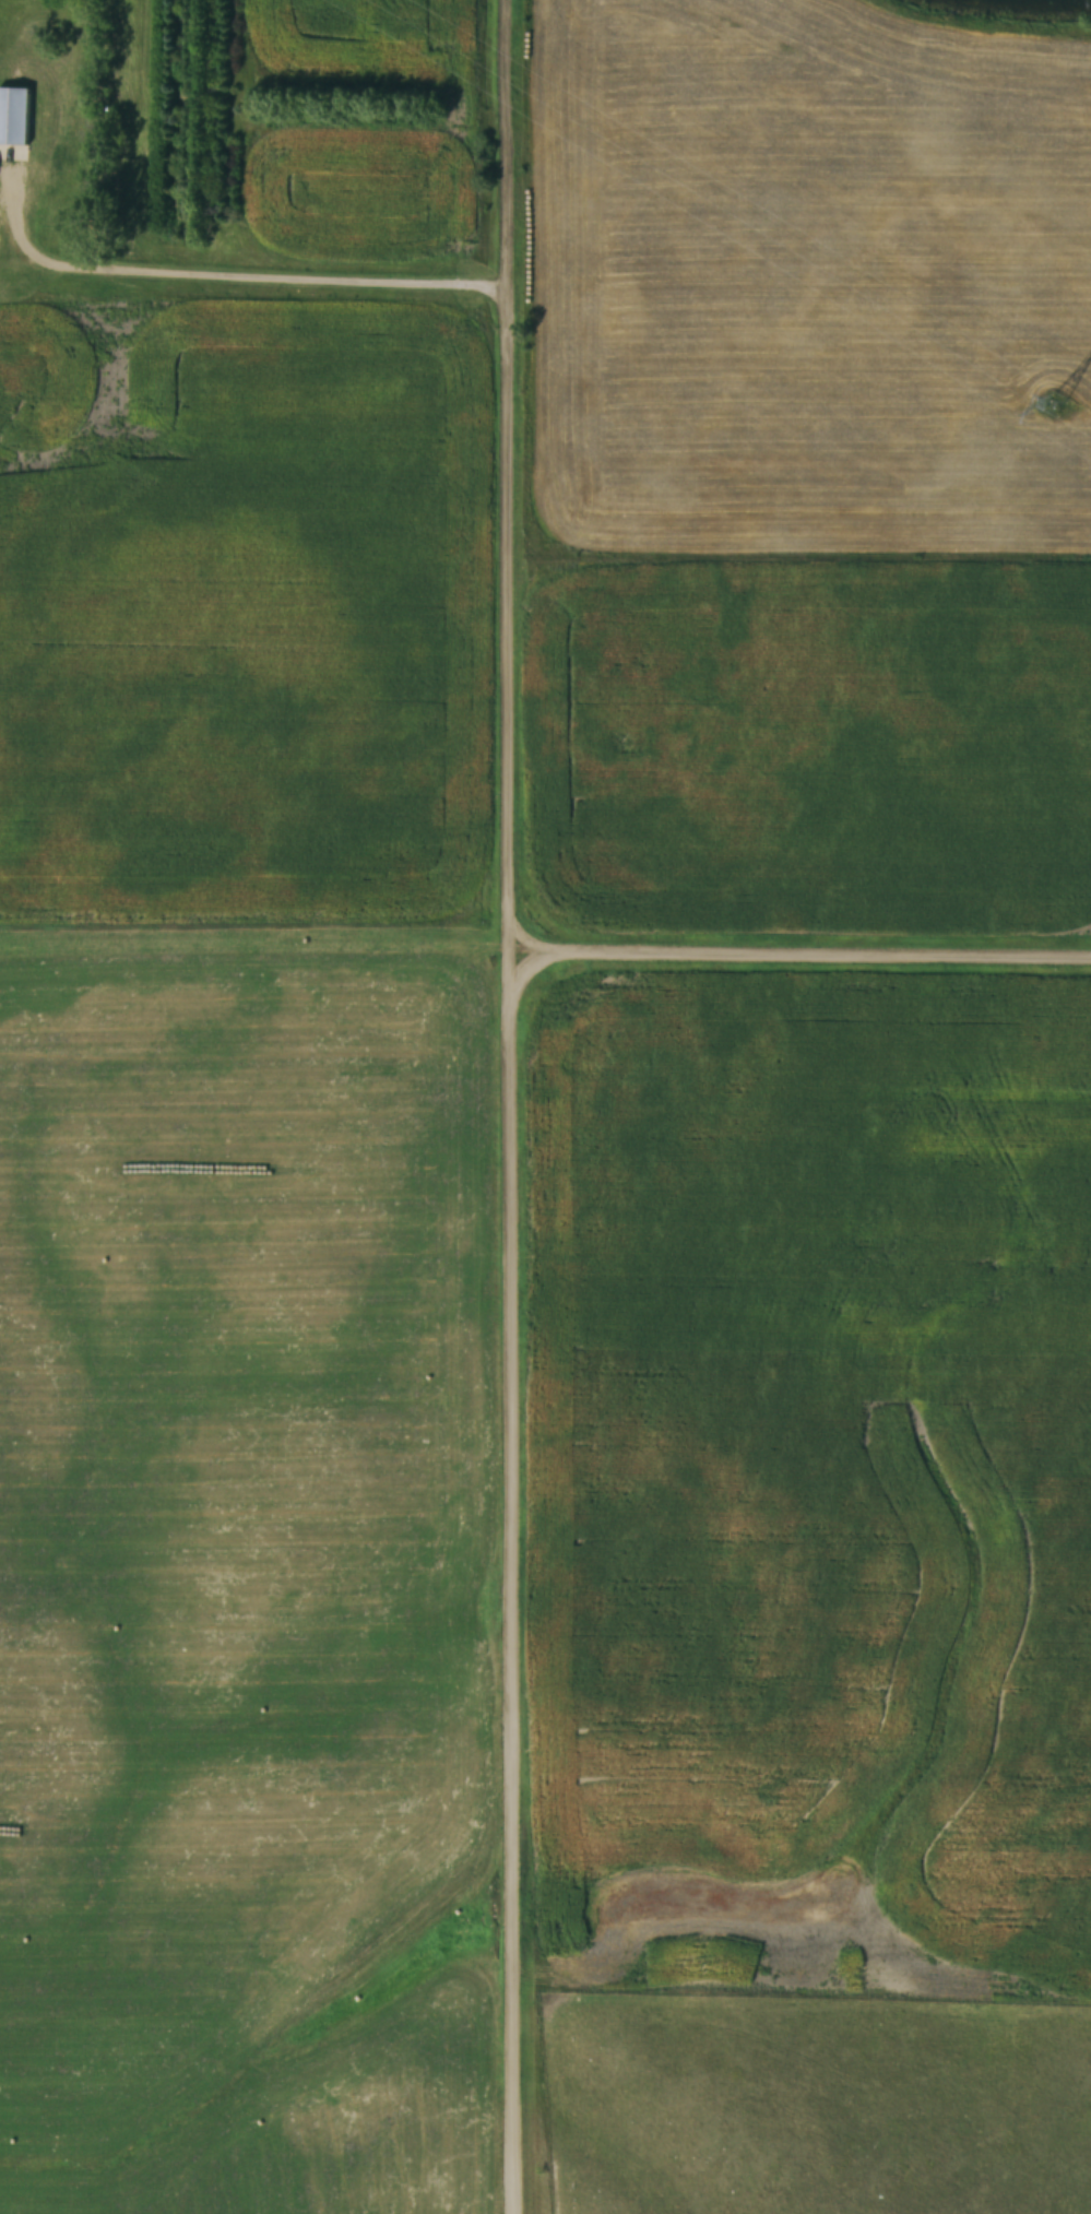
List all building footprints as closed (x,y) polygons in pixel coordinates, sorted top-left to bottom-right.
[(0,87),(0,144),(26,145),(28,87),(0,87)]
